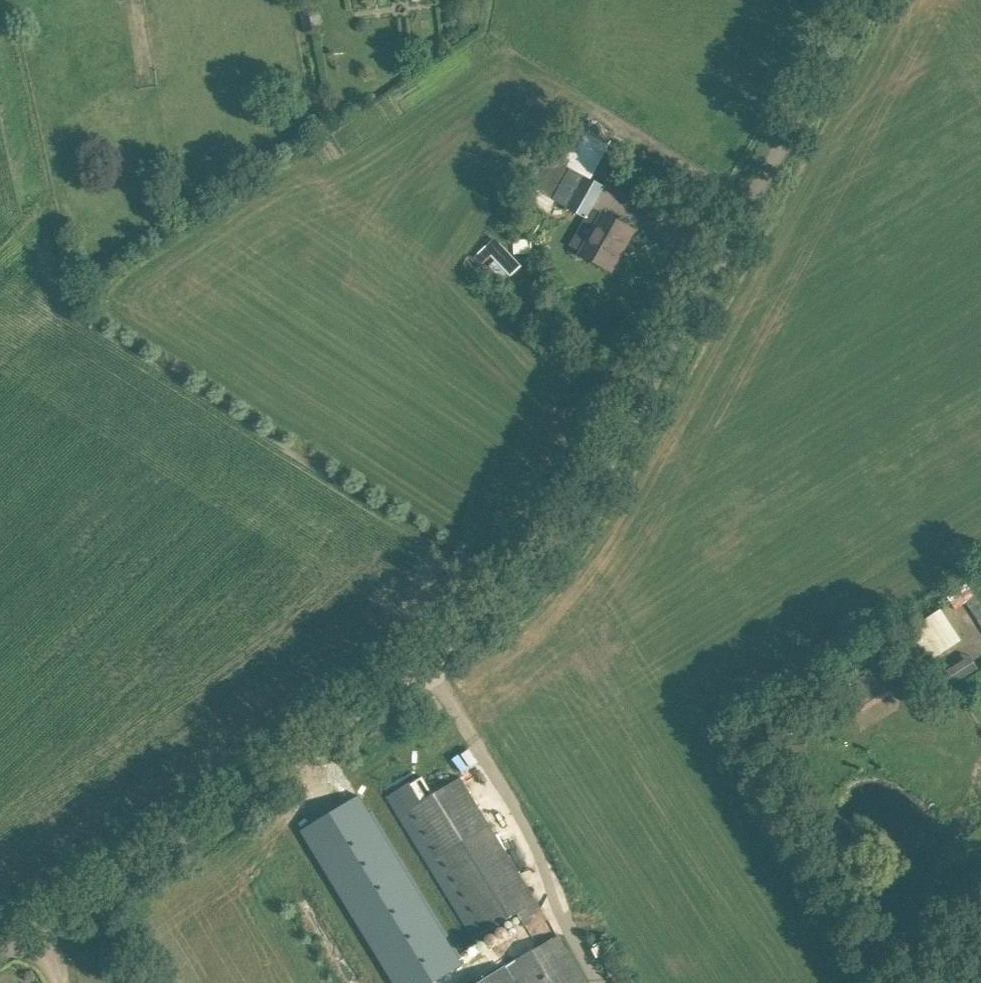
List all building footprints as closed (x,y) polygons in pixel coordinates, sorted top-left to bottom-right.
[(555,159),(566,165),(549,197),(553,200),(588,219),(606,185),(578,170),(591,146),(568,134),(555,159)] [(549,197),(537,190),(529,205),(545,215),(553,200),(549,197)] [(634,231),(617,221),(604,214),(582,253),(609,268),(622,246),(625,247),(634,231)] [(496,237),(483,249),(507,277),(520,265),(496,237)] [(908,631),(930,662),(962,639),(940,608),(908,631)] [(958,680),(980,668),(972,653),(950,665),(958,680)] [(407,783),(386,796),(473,940),(484,933),(518,912),(525,925),(534,920),(531,916),(542,909),(461,777),(419,802),(407,783)] [(360,796),(302,830),(392,978),(395,982),(431,982),(463,964),(449,942),(360,796)] [(558,933),(549,939),(510,963),(477,982),(589,982),(558,933)]
